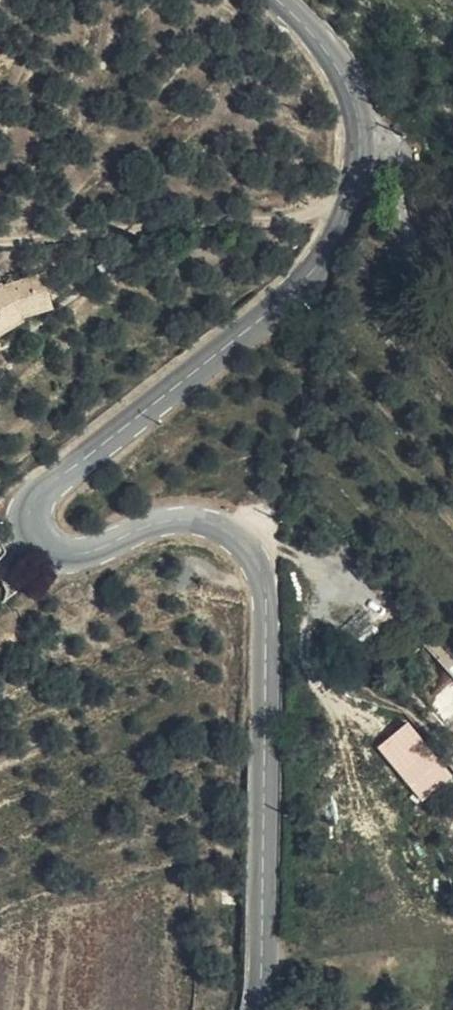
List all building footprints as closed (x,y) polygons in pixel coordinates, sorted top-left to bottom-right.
[(60,282),(22,290),(17,285),(0,292),(0,335),(4,343),(41,324),(39,320),(68,314),(60,282)] [(14,554),(3,539),(0,541),(0,567),(14,554)] [(422,803),(452,778),(408,721),(376,746),(422,803)]
